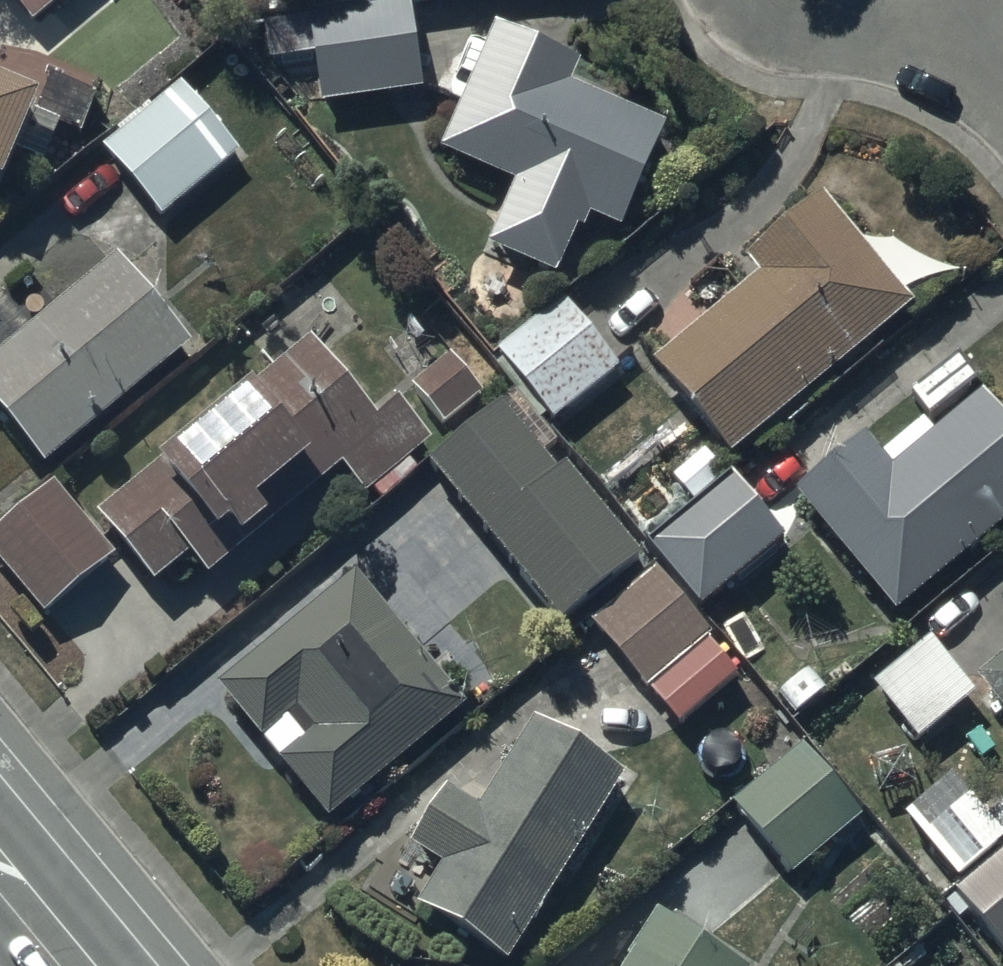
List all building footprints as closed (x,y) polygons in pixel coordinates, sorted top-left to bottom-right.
[(33,28),(66,0),(10,0),(33,28)] [(411,0),(402,0),(308,14),(322,107),(425,92),(411,0)] [(581,68),(499,30),(442,152),(516,187),(487,248),(558,281),(580,235),(585,237),(592,220),(621,233),(668,132),(572,88),(581,68)] [(5,194),(20,156),(45,167),(61,129),(84,138),(100,99),(0,59),(0,198),(5,194)] [(230,164),(171,95),(105,151),(164,220),(230,164)] [(760,281),(656,364),(731,459),(916,312),(826,199),(745,262),(760,281)] [(0,362),(0,414),(46,468),(191,346),(119,261),(0,362)] [(566,299),(497,352),(550,422),(619,369),(566,299)] [(376,424),(312,347),(103,519),(157,583),(190,555),(210,579),(343,468),(365,495),(431,440),(401,403),(376,424)] [(482,395),(450,358),(414,389),(446,426),(482,395)] [(798,493),(896,616),(1002,531),(1002,421),(984,397),(931,439),(922,428),(882,459),(866,439),(798,493)] [(506,407),(433,465),(562,624),(642,559),(569,469),(562,475),(506,407)] [(736,476),(649,546),(701,610),(788,540),(736,476)] [(0,534),(0,562),(46,616),(114,558),(54,488),(0,534)] [(655,571),(590,627),(678,727),(737,676),(705,639),(711,634),(655,571)] [(358,575),(221,690),(331,821),(468,705),(358,575)] [(975,694),(931,643),(876,690),(920,741),(975,694)] [(980,690),(1002,717),(1002,671),(980,690)] [(627,783),(540,727),(481,818),(452,799),(417,852),(450,874),(427,910),(510,964),(627,783)] [(806,749),(734,804),(789,875),(861,819),(806,749)] [(959,895),(1002,945),(1002,856),(959,895)] [(657,915),(627,963),(632,965),(738,965),(657,915)]
